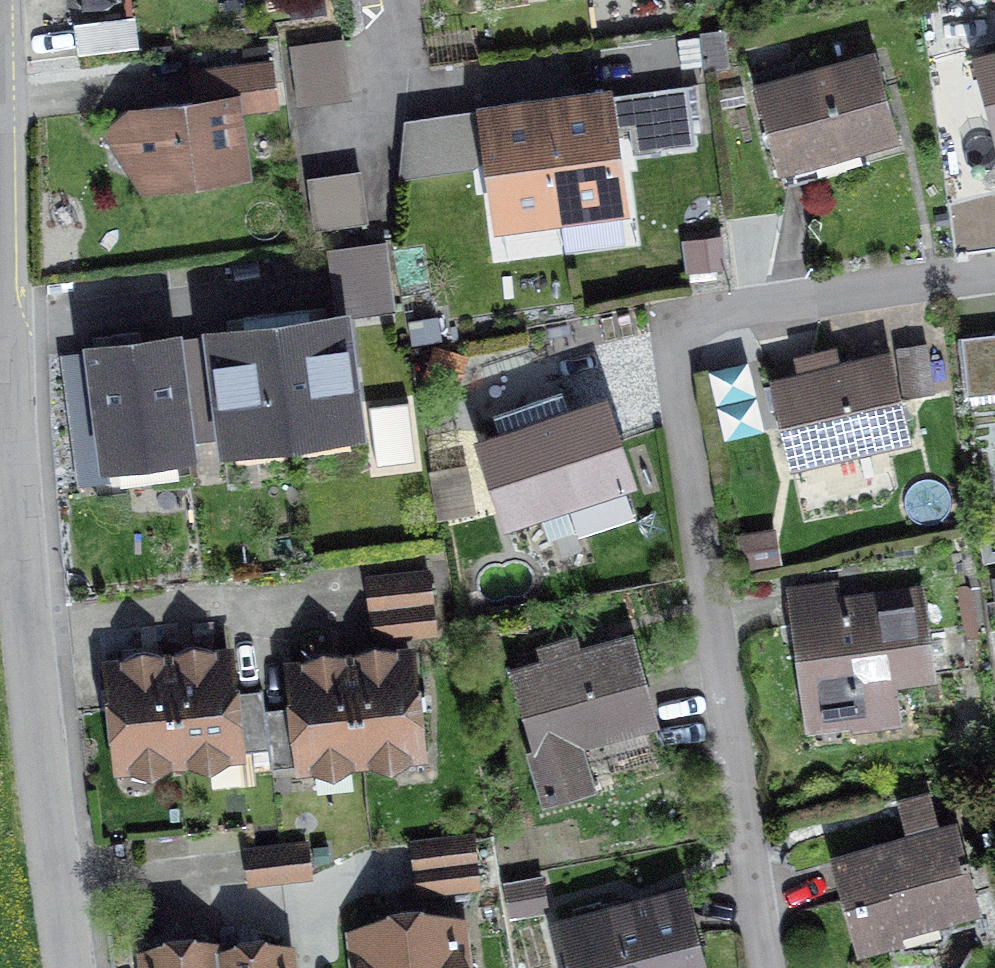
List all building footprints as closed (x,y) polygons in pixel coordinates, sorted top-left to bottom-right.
[(74,24),(78,54),(136,47),(133,17),(74,24)] [(341,39),(290,47),(297,100),(348,93),(341,39)] [(978,59),(994,123),(994,55),(978,59)] [(140,140),(147,187),(245,174),(237,112),(277,106),(271,62),(212,70),(216,100),(131,111),(134,141),(140,140)] [(854,140),(856,146),(895,136),(882,87),(875,89),(868,64),(796,83),(790,64),(755,73),(785,186),(820,176),(814,151),(854,140)] [(653,90),(661,149),(695,145),(687,85),(653,90)] [(611,138),(605,96),(545,104),(560,214),(620,205),(615,164),(620,163),(616,137),(611,138)] [(494,180),(500,222),(560,214),(545,104),(484,112),(490,154),(485,155),(489,181),(494,180)] [(310,188),(315,227),(366,220),(361,181),(310,188)] [(341,317),(277,325),(290,430),(355,421),(341,317)] [(226,438),(290,430),(277,325),(212,334),(226,438)] [(93,349),(105,442),(107,453),(186,443),(173,339),(93,349)] [(897,349),(905,397),(933,392),(926,344),(897,349)] [(867,439),(868,444),(907,435),(896,386),(889,388),(883,362),(830,375),(825,352),(798,358),(802,377),(772,384),(790,462),(827,454),(826,448),(867,439)] [(573,490),(585,526),(634,509),(609,431),(602,433),(594,409),(523,432),(521,428),(485,441),(510,517),(556,502),(554,496),(573,490)] [(110,482),(107,453),(105,442),(73,446),(79,486),(110,482)] [(432,475),(438,513),(469,508),(463,470),(432,475)] [(898,707),(894,677),(968,666),(952,547),(841,562),(835,572),(836,581),(798,586),(803,622),(796,623),(810,721),(850,715),(852,729),(885,725),(898,707)] [(368,579),(374,638),(433,631),(426,572),(368,579)] [(573,734),(613,723),(614,728),(653,717),(639,668),(633,670),(626,645),(570,661),(565,643),(573,641),(573,639),(541,648),(546,664),(515,673),(537,748),(532,749),(547,800),(589,788),(573,734)] [(179,759),(268,750),(264,709),(262,689),(232,692),(228,653),(168,659),(179,759)] [(420,753),(409,653),(349,660),(360,759),(420,753)] [(108,666),(119,765),(179,759),(168,659),(108,666)] [(268,750),(270,769),(360,759),(349,660),(289,666),(294,706),(264,709),(268,750)] [(936,912),(938,917),(978,905),(956,829),(941,834),(938,821),(906,830),(908,839),(833,861),(858,948),(901,937),(897,923),(936,912)] [(412,844),(418,892),(477,885),(472,837),(412,844)] [(246,852),(249,881),(309,875),(305,845),(246,852)] [(680,894),(604,914),(601,901),(571,909),(576,925),(559,930),(569,967),(699,967),(680,894)] [(456,921),(416,911),(408,921),(407,930),(395,931),(393,914),(357,932),(360,967),(461,967),(456,921)] [(217,955),(216,945),(193,940),(193,945),(181,947),(172,940),(146,953),(147,967),(218,967),(217,955)] [(237,945),(217,955),(218,967),(289,967),(287,948),(257,941),(251,949),(238,951),(237,945)]
